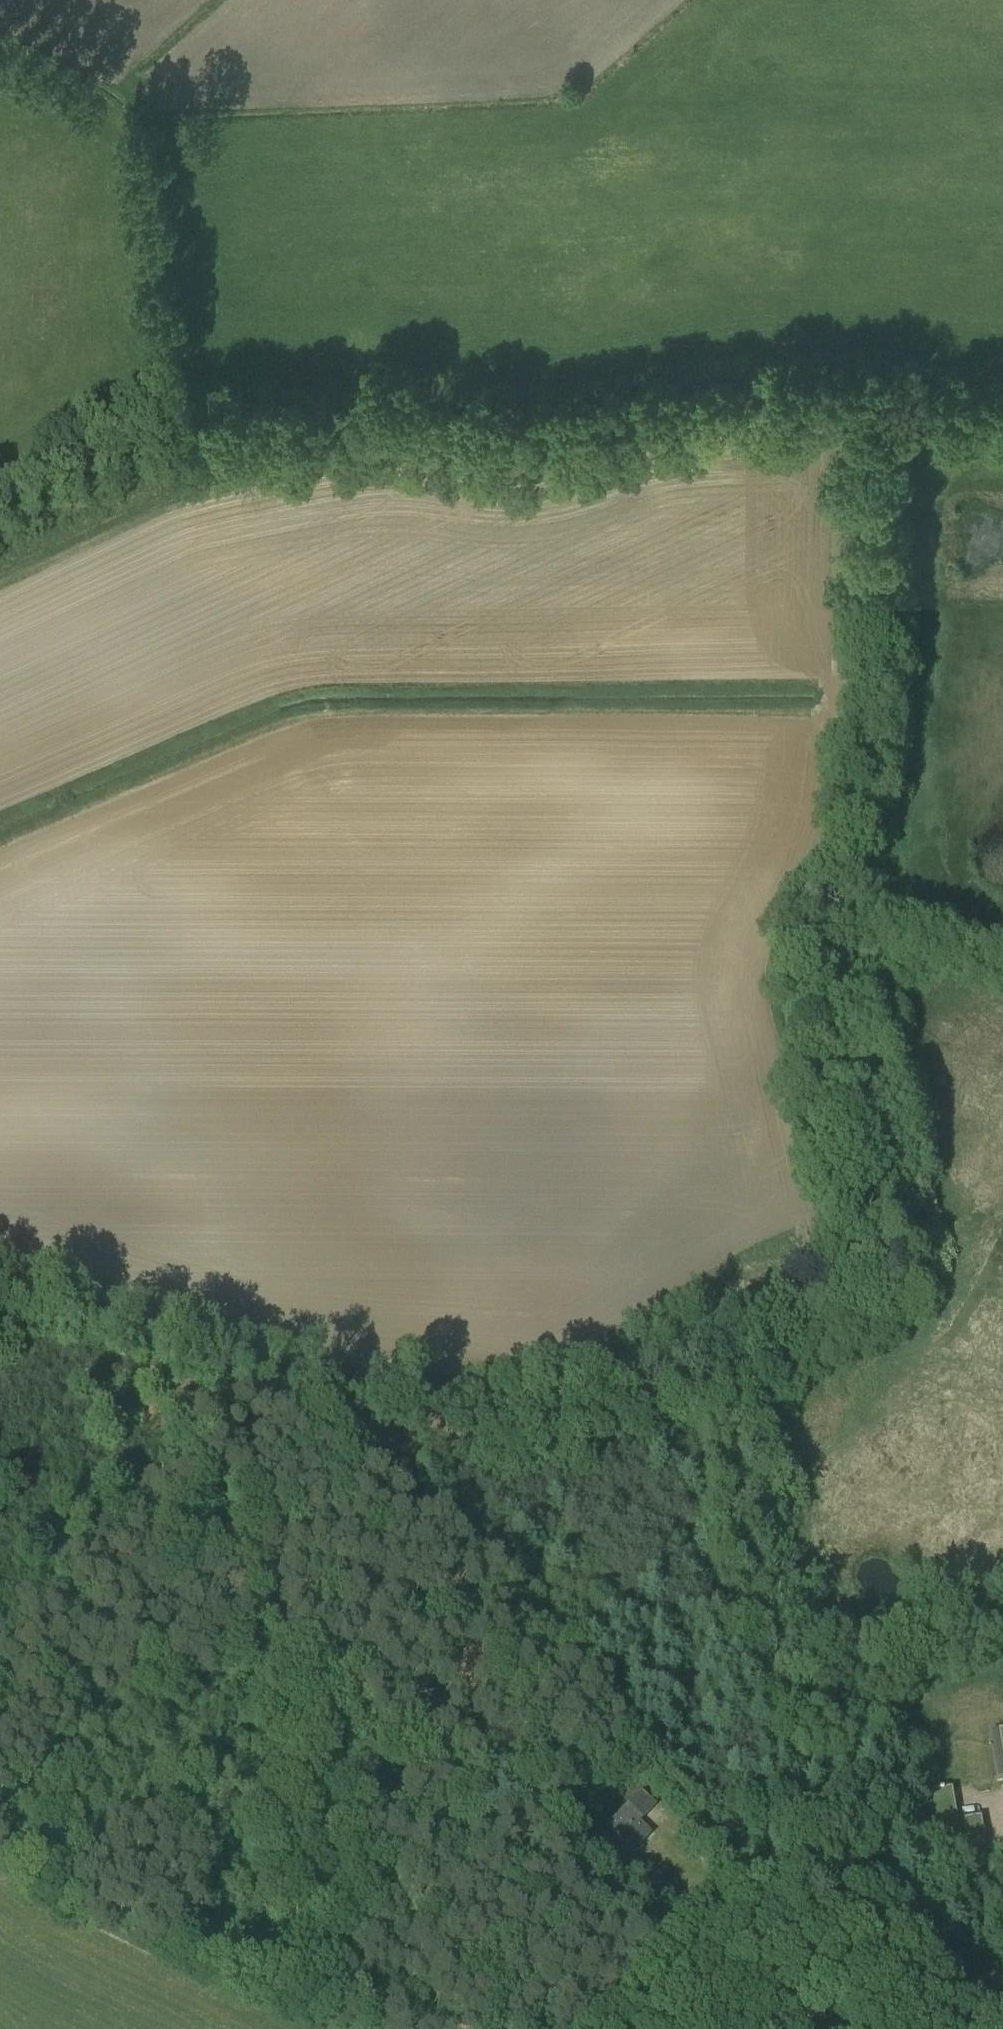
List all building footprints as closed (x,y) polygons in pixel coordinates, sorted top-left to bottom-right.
[(954,1789),(927,1793),(932,1827),(936,1852),(955,1849),(963,1848),(987,1844),(983,1817),(959,1821),(954,1789)] [(642,1797),(612,1828),(635,1849),(648,1835),(637,1824),(653,1807),(642,1797)]
